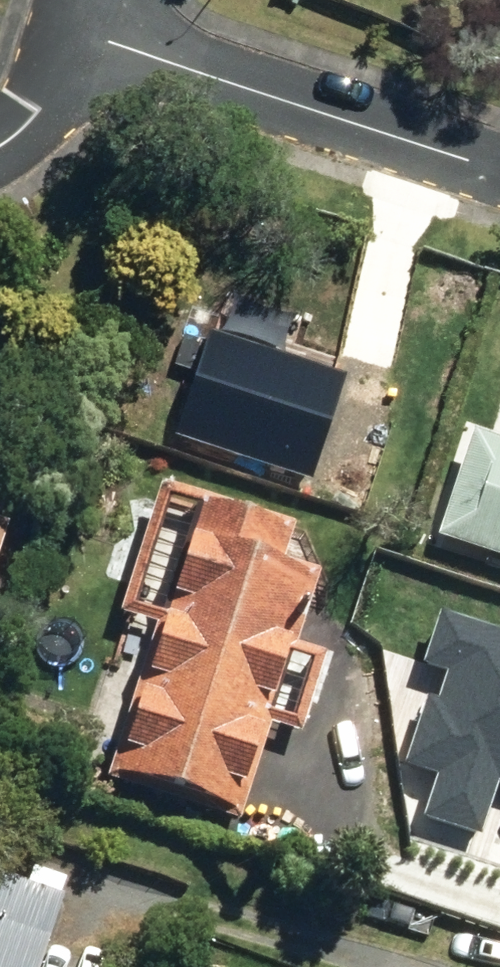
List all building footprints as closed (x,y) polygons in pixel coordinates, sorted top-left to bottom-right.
[(499,563),(499,448),(485,443),(451,547),(499,563)] [(112,786),(247,831),(330,587),(298,576),(309,542),(170,497),(127,622),(164,634),(112,786)] [(17,534),(0,529),(0,585),(17,534)] [(68,895),(0,871),(0,966),(43,966),(68,895)]
